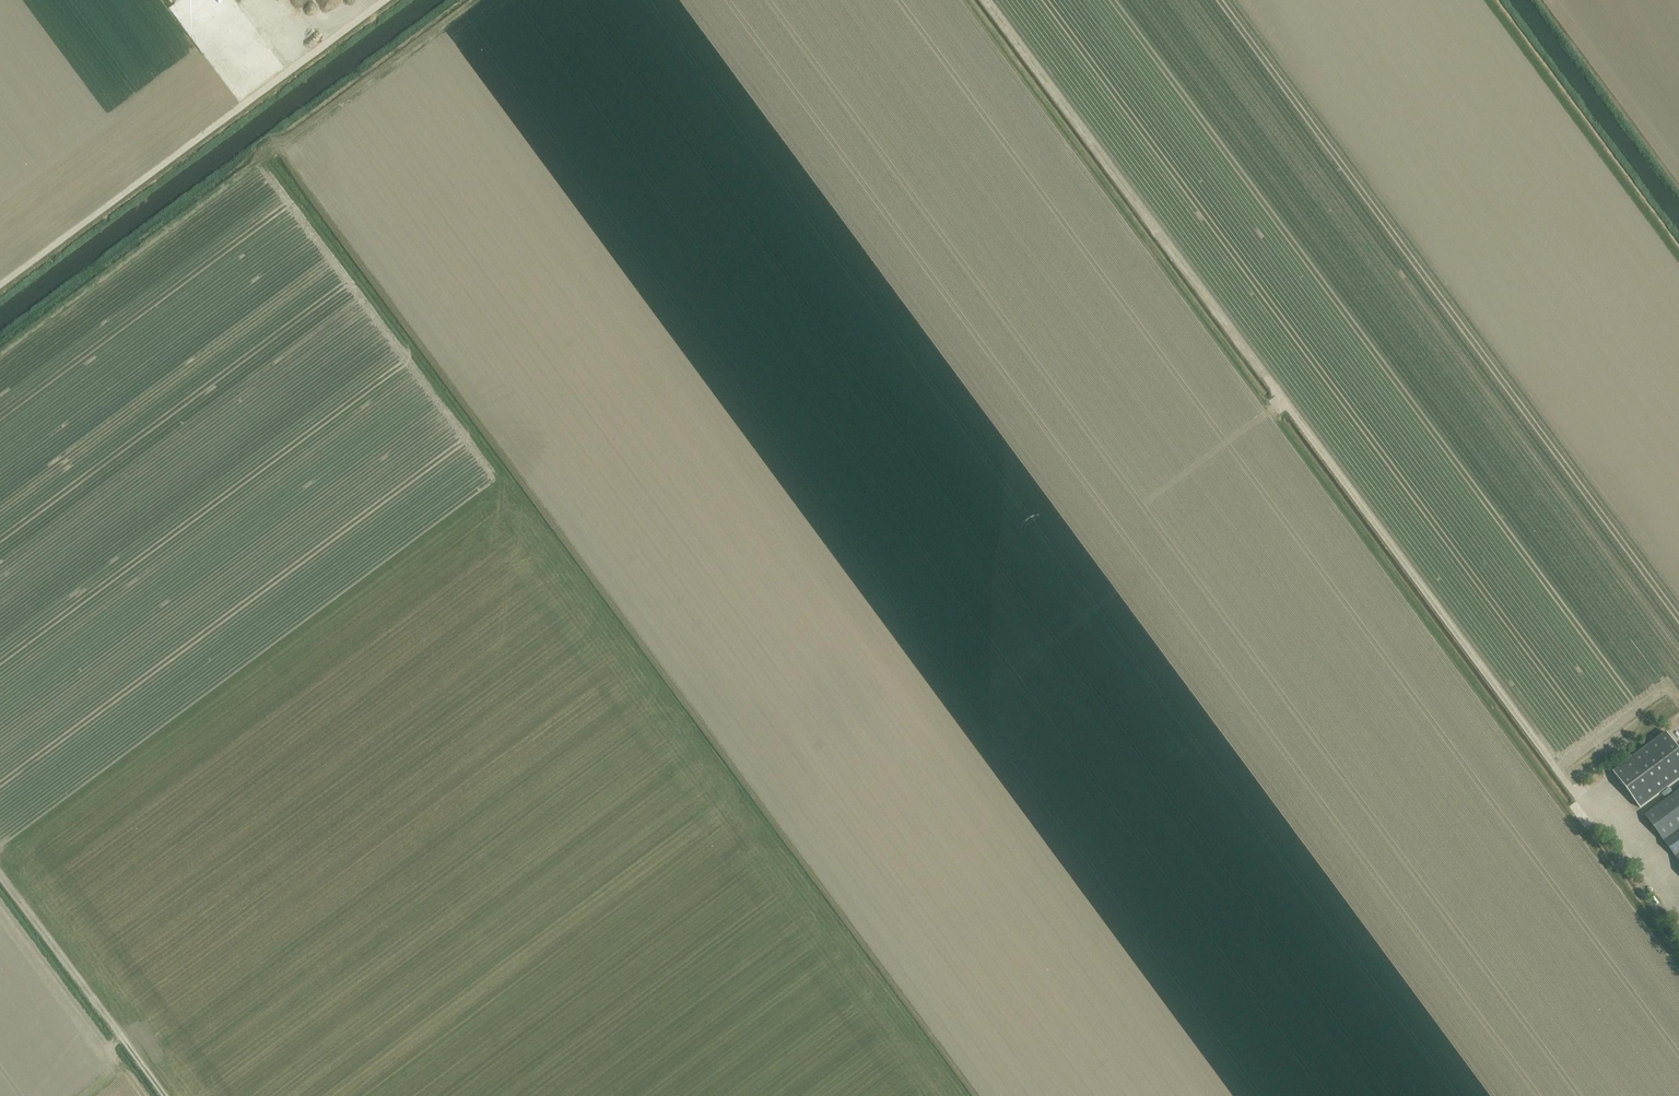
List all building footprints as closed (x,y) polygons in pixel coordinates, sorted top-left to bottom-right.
[(874,709),(879,716),(886,712),(881,704),(874,709)] [(1613,772),(1640,808),(1678,779),(1678,750),(1667,733),(1613,772)] [(1678,831),(1678,790),(1645,815),(1665,842),(1678,831)] [(1678,855),(1678,831),(1665,842),(1676,857),(1678,855)] [(1670,852),(1663,853),(1664,867),(1671,866),(1670,852)]
